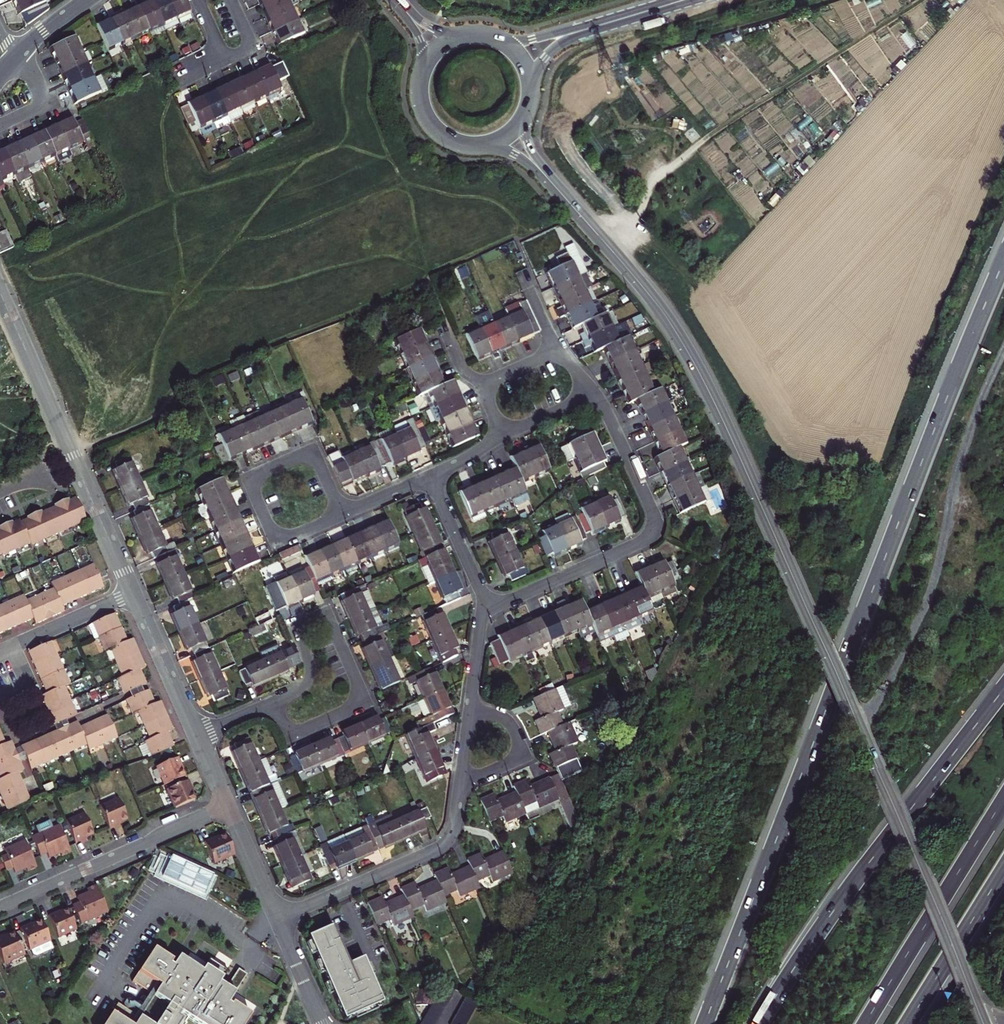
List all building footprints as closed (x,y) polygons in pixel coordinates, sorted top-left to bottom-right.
[(44,0),(15,0),(17,3),(15,4),(16,7),(17,9),(19,8),(21,14),(20,15),(25,27),(48,10),(44,0)] [(165,31),(151,0),(149,0),(144,2),(137,5),(149,31),(152,38),(165,31)] [(176,18),(168,0),(151,0),(165,31),(179,25),(176,18)] [(176,18),(190,11),(185,0),(168,0),(176,18)] [(265,18),(291,6),(297,3),(295,0),(269,0),(259,5),(262,11),(265,18)] [(135,38),(149,31),(137,5),(130,9),(124,12),(135,38)] [(271,32),(297,20),(291,6),(265,18),(268,25),(271,32)] [(122,44),(135,38),(124,12),(117,15),(110,18),(122,44)] [(108,50),(122,44),(110,18),(103,22),(96,25),(103,41),(108,50)] [(297,20),(271,32),(276,41),(280,50),(305,38),(297,20)] [(81,51),(74,37),(49,49),(52,56),(55,63),(81,51)] [(62,76),(87,65),(81,51),(55,63),(59,70),(62,76)] [(282,63),(271,68),(278,83),(289,78),(282,63)] [(68,90),(94,78),(87,65),(62,76),(65,83),(68,90)] [(267,97),(269,101),(278,97),(276,94),(281,91),(278,83),(271,68),(269,65),(262,68),(255,71),(267,97)] [(267,97),(255,71),(248,74),(242,78),(254,103),(267,97)] [(94,78),(68,90),(71,97),(75,104),(79,102),(81,107),(87,104),(85,99),(107,89),(101,76),(94,79),(94,78)] [(254,103),(242,78),(235,81),(228,84),(240,109),(254,103)] [(221,87),(215,90),(227,116),(230,122),(243,115),(240,109),(228,84),(221,87)] [(216,128),(217,130),(230,123),(230,122),(227,116),(215,90),(208,93),(201,97),(213,122),(216,128)] [(203,136),(217,130),(216,128),(213,122),(201,97),(195,100),(187,103),(189,107),(181,110),(188,127),(196,123),(203,136)] [(64,120),(57,123),(69,148),(83,142),(86,150),(93,146),(81,120),(74,123),(71,116),(64,120)] [(69,148),(57,123),(50,126),(43,130),(55,155),(69,148)] [(266,129),(269,136),(276,132),(273,126),(266,129)] [(36,133),(29,136),(41,161),(55,155),(43,130),(36,133)] [(16,142),(27,167),(41,161),(29,136),(23,139),(16,142)] [(243,145),(246,150),(254,146),(252,141),(243,145)] [(9,146),(2,149),(14,174),(18,183),(31,177),(27,167),(16,142),(9,146)] [(228,154),(231,161),(245,154),(242,147),(228,154)] [(14,174),(2,149),(0,150),(0,180),(14,174)] [(75,182),(70,185),(73,192),(79,190),(75,182)] [(0,235),(0,253),(13,247),(6,232),(0,235)] [(554,287),(584,274),(586,272),(573,244),(565,248),(567,253),(556,258),(560,268),(548,273),(551,280),(554,287)] [(467,270),(459,273),(462,281),(470,277),(467,270)] [(557,294),(560,301),(590,287),(584,274),(554,287),(557,294)] [(564,308),(567,315),(592,303),(596,301),(590,287),(560,301),(564,308)] [(507,316),(519,343),(526,340),(533,337),(532,335),(539,332),(526,301),(505,310),(507,316)] [(596,301),(592,303),(598,317),(603,315),(596,301)] [(578,326),(598,317),(592,303),(567,315),(570,322),(573,329),(578,326)] [(578,339),(580,343),(617,326),(610,311),(603,315),(598,317),(578,326),(581,334),(577,336),(578,339)] [(498,352),(505,349),(493,322),(489,313),(476,319),(480,330),(492,355),(494,360),(497,359),(500,357),(498,352)] [(640,315),(634,318),(637,325),(643,322),(640,315)] [(512,346),(519,343),(507,316),(493,322),(505,349),(512,346)] [(592,354),(602,349),(625,338),(619,324),(617,326),(580,343),(581,346),(583,349),(589,346),(592,354)] [(399,356),(427,343),(424,336),(421,329),(393,342),(399,356)] [(492,355),(480,330),(467,336),(478,361),(485,358),(492,355)] [(608,364),(611,363),(635,351),(628,337),(625,338),(602,349),(605,357),(608,364)] [(405,370),(433,357),(430,350),(427,343),(399,356),(405,370)] [(635,351),(611,363),(614,369),(617,376),(641,365),(635,351)] [(412,383),(440,371),(437,364),(433,357),(405,370),(412,383)] [(620,383),(623,389),(649,378),(643,364),(641,365),(617,376),(620,383)] [(423,395),(446,384),(443,378),(440,371),(412,383),(418,397),(423,395)] [(224,382),(221,377),(213,380),(216,386),(224,382)] [(649,378),(623,389),(626,396),(630,403),(636,400),(655,391),(649,378)] [(429,409),(459,396),(456,389),(453,381),(446,384),(423,395),(429,409)] [(655,391),(636,400),(639,408),(642,415),(667,403),(661,389),(655,391)] [(463,403),(459,396),(429,409),(435,423),(439,421),(465,409),(463,403)] [(301,400),(287,406),(299,431),(306,428),(313,425),(301,400)] [(399,414),(408,410),(407,406),(405,403),(396,407),(399,414)] [(411,416),(419,413),(414,403),(407,406),(408,410),(411,416)] [(674,417),(667,403),(642,415),(645,422),(648,429),(674,417)] [(287,406),(274,412),(285,437),(292,434),(299,431),(287,406)] [(439,421),(445,435),(471,423),(468,416),(465,409),(439,421)] [(257,411),(243,418),(257,449),(264,446),(271,443),(260,418),(257,411)] [(285,437),(274,412),(260,418),(271,443),(278,440),(285,437)] [(239,427),(232,430),(244,455),(251,452),(257,449),(243,418),(242,416),(235,419),(239,427)] [(655,442),(680,430),(674,417),(648,429),(652,435),(655,442)] [(395,434),(407,461),(414,458),(421,455),(418,450),(425,447),(418,430),(415,424),(412,418),(405,421),(392,428),(395,434)] [(235,419),(229,422),(232,430),(239,427),(235,419)] [(421,421),(415,424),(418,430),(424,427),(421,421)] [(471,423),(445,435),(451,448),(477,437),(475,430),(471,423)] [(219,435),(231,430),(228,425),(216,430),(219,435)] [(566,462),(574,458),(598,448),(595,441),(592,434),(590,435),(587,429),(570,437),(572,442),(559,448),(566,462)] [(231,430),(219,435),(218,436),(222,444),(214,448),(221,464),(229,460),(230,461),(237,458),(244,455),(232,430),(231,430)] [(378,435),(380,438),(381,440),(392,435),(390,430),(378,435)] [(686,444),(680,430),(655,442),(658,449),(661,456),(679,447),(686,444)] [(374,441),(385,465),(391,462),(393,468),(400,464),(407,461),(395,434),(392,435),(381,440),(380,438),(374,441)] [(385,465),(374,441),(374,440),(368,443),(369,446),(355,452),(368,480),(375,476),(381,473),(379,468),(385,465)] [(531,448),(524,451),(535,477),(549,470),(549,469),(538,445),(531,448)] [(657,466),(661,473),(686,461),(679,447),(661,456),(654,459),(657,466)] [(601,455),(598,448),(574,458),(574,459),(581,472),(579,473),(582,480),(606,469),(606,468),(603,462),(604,461),(601,455)] [(514,466),(521,483),(535,477),(524,451),(517,454),(510,457),(514,466)] [(368,480),(355,452),(342,458),(340,452),(328,457),(340,486),(341,488),(343,491),(354,486),(361,483),(368,480)] [(122,489),(138,481),(139,481),(141,480),(133,463),(131,463),(129,457),(115,464),(117,470),(112,472),(116,481),(120,489),(122,489)] [(686,461),(661,473),(664,480),(667,486),(692,474),(686,461)] [(514,503),(527,496),(521,483),(514,466),(507,469),(500,472),(512,498),(514,503)] [(493,476),(486,479),(498,504),(512,498),(500,472),(493,476)] [(670,493),(673,500),(698,489),(692,474),(667,486),(670,493)] [(198,490),(204,504),(230,493),(226,485),(223,478),(198,490)] [(480,482),(473,484),(484,510),(498,504),(486,479),(480,482)] [(138,481),(122,489),(126,497),(130,506),(133,504),(136,511),(147,505),(150,504),(139,481),(138,481)] [(484,510),(473,484),(466,488),(459,491),(470,517),(470,516),(473,522),(486,516),(484,510)] [(698,489),(673,500),(676,507),(679,514),(712,499),(705,485),(698,489)] [(210,518),(236,506),(233,499),(230,493),(204,504),(197,507),(203,521),(210,518)] [(609,497),(594,503),(605,527),(612,524),(619,521),(618,519),(624,516),(616,499),(611,501),(609,497)] [(30,544),(31,546),(66,530),(86,521),(76,498),(70,501),(69,499),(54,506),(55,507),(42,513),(42,511),(31,516),(27,518),(27,519),(21,522),(20,520),(13,523),(12,522),(0,527),(0,554),(1,554),(2,556),(30,544)] [(605,527),(594,503),(581,509),(583,514),(576,517),(584,534),(591,531),(591,533),(598,530),(605,527)] [(415,534),(432,526),(428,517),(425,508),(421,510),(418,504),(404,510),(415,534)] [(136,511),(133,512),(136,518),(132,520),(136,528),(140,537),(158,529),(147,505),(136,511)] [(216,531),(242,520),(239,513),(236,506),(210,518),(216,531)] [(584,534),(576,517),(576,516),(556,524),(567,549),(574,546),(581,543),(580,541),(586,538),(584,534)] [(399,547),(397,542),(386,518),(379,521),(372,524),(385,553),(399,547)] [(245,527),(242,520),(216,531),(222,545),(248,534),(245,527)] [(371,560),(385,553),(372,524),(365,528),(358,531),(370,556),(371,560)] [(560,552),(567,549),(556,524),(542,531),(545,536),(538,539),(539,541),(546,557),(552,553),(553,555),(560,552)] [(420,553),(422,558),(443,550),(437,538),(432,526),(415,534),(422,552),(420,553)] [(497,560),(515,552),(507,534),(504,528),(494,533),(490,535),(493,540),(489,542),(493,551),(497,560)] [(168,553),(165,546),(158,529),(140,537),(144,546),(148,554),(152,553),(154,559),(159,557),(168,553)] [(370,556),(358,531),(352,534),(345,537),(356,562),(370,556)] [(251,540),(248,534),(222,545),(228,559),(254,547),(251,540)] [(331,543),(343,568),(356,562),(345,537),(338,540),(331,543)] [(168,553),(172,551),(176,549),(173,542),(165,546),(168,553)] [(329,575),(343,568),(331,543),(325,546),(318,549),(323,562),(329,575)] [(721,546),(714,544),(711,552),(718,554),(721,546)] [(299,545),(279,554),(281,560),(302,551),(299,545)] [(257,555),(254,547),(228,559),(234,573),(260,562),(257,555)] [(309,567),(315,581),(329,575),(323,562),(318,549),(311,553),(304,556),(309,567)] [(435,581),(453,574),(448,562),(443,550),(422,558),(418,560),(428,584),(435,581)] [(168,553),(159,557),(162,563),(158,565),(162,574),(166,582),(183,575),(172,551),(168,553)] [(515,552),(497,560),(501,569),(505,577),(509,576),(511,582),(529,574),(526,567),(522,569),(515,552)] [(408,564),(418,560),(416,555),(406,559),(408,564)] [(677,592),(671,579),(678,575),(672,561),(665,564),(663,560),(656,563),(649,566),(663,598),(677,592)] [(103,587),(93,565),(51,584),(53,589),(26,601),(24,596),(0,606),(0,633),(33,618),(36,624),(64,611),(62,606),(103,587)] [(642,569),(635,572),(641,586),(649,605),(663,598),(649,566),(642,569)] [(288,576),(300,603),(307,600),(314,597),(313,595),(320,592),(315,581),(309,567),(288,576)] [(300,603),(288,576),(287,577),(285,573),(273,578),(275,582),(268,585),(272,593),(280,610),(283,609),(286,608),(287,609),(300,603)] [(378,576),(377,573),(364,578),(366,581),(378,576)] [(459,598),(457,592),(460,591),(457,582),(453,574),(435,581),(446,604),(459,598)] [(187,601),(194,598),(183,575),(166,582),(170,591),(173,600),(177,598),(180,604),(187,601)] [(377,587),(375,582),(366,586),(369,591),(377,587)] [(634,589),(628,592),(639,618),(652,612),(649,605),(641,586),(634,589)] [(352,590),(343,594),(345,600),(342,602),(346,610),(350,619),(373,608),(366,592),(361,594),(358,587),(352,590)] [(639,618),(628,592),(621,595),(614,598),(625,624),(628,631),(642,625),(641,623),(639,618)] [(625,624),(614,598),(607,601),(600,604),(614,637),(628,631),(625,624)] [(581,638),(595,632),(585,611),(580,599),(573,602),(566,605),(578,631),(581,638)] [(564,637),(578,631),(566,605),(564,600),(560,602),(555,604),(558,609),(553,611),(564,637)] [(180,604),(173,607),(176,614),(172,615),(176,624),(180,632),(197,625),(187,601),(180,604)] [(614,637),(600,604),(593,607),(585,611),(595,632),(600,643),(614,637)] [(425,614),(421,607),(413,611),(416,617),(422,615),(425,614)] [(378,635),(375,628),(383,625),(375,608),(373,608),(350,619),(354,628),(358,636),(361,635),(364,641),(378,635)] [(432,639),(450,631),(446,623),(442,614),(439,616),(436,609),(425,614),(422,615),(432,639)] [(546,614),(539,618),(550,643),(564,637),(553,611),(546,614)] [(643,622),(642,620),(654,615),(652,612),(639,618),(641,623),(643,622)] [(145,668),(133,639),(127,642),(115,614),(92,624),(104,653),(110,650),(122,677),(116,679),(123,694),(130,691),(141,686),(146,684),(140,670),(145,668)] [(550,643),(539,618),(532,621),(525,624),(536,649),(550,643)] [(252,637),(266,631),(262,624),(258,626),(249,630),(252,637)] [(375,628),(378,635),(383,633),(387,630),(385,624),(383,625),(375,628)] [(536,649),(525,624),(518,627),(511,630),(522,655),(523,655),(526,662),(534,659),(531,652),(536,649)] [(197,625),(180,632),(184,641),(187,650),(191,648),(194,655),(208,649),(197,625)] [(522,655),(511,630),(504,633),(497,636),(499,640),(490,644),(496,657),(499,665),(522,655)] [(450,631),(432,639),(442,662),(456,656),(454,651),(457,649),(453,640),(450,631)] [(371,666),(374,664),(393,656),(383,633),(378,635),(364,641),(367,647),(363,649),(367,657),(371,666)] [(70,684),(51,642),(28,652),(47,694),(42,696),(54,725),(66,720),(77,714),(65,687),(70,684)] [(208,649),(194,655),(197,661),(193,663),(197,671),(201,680),(218,672),(208,649)] [(262,662),(270,679),(279,675),(287,672),(285,668),(291,665),(291,664),(286,653),(285,651),(262,662)] [(385,688),(404,680),(393,656),(374,664),(371,666),(375,675),(379,684),(382,682),(385,688)] [(496,657),(490,660),(494,668),(499,666),(499,665),(496,657)] [(270,679),(262,662),(239,672),(245,686),(250,684),(252,687),(261,683),(270,679)] [(651,683),(657,672),(655,667),(646,671),(651,683)] [(413,675),(416,682),(424,700),(441,692),(437,683),(434,675),(430,676),(427,669),(421,672),(420,672),(413,675)] [(218,672),(201,680),(205,689),(209,697),(212,696),(215,702),(229,696),(218,672)] [(407,678),(410,685),(416,682),(413,675),(407,678)] [(141,686),(130,691),(131,694),(133,697),(144,692),(143,689),(141,686)] [(562,725),(557,712),(571,706),(562,686),(554,690),(540,696),(533,698),(541,718),(535,721),(538,727),(541,734),(548,731),(562,725)] [(173,731),(160,702),(154,704),(148,691),(144,692),(133,697),(126,701),(132,715),(138,712),(149,740),(144,742),(150,757),(173,746),(167,733),(173,731)] [(441,692),(424,700),(417,703),(424,719),(417,722),(420,729),(422,728),(449,717),(447,710),(449,709),(445,701),(441,692)] [(117,738),(107,715),(79,727),(77,722),(68,726),(57,731),(21,747),(21,748),(27,760),(31,770),(86,745),(89,751),(117,738)] [(360,725),(368,743),(391,733),(385,719),(379,721),(378,718),(369,722),(360,725)] [(66,720),(54,725),(55,728),(57,731),(68,726),(67,723),(66,720)] [(562,725),(548,731),(552,741),(556,750),(549,753),(555,767),(576,758),(571,745),(577,742),(569,722),(562,725)] [(338,739),(344,753),(368,743),(360,725),(351,729),(343,733),(344,736),(338,739)] [(420,729),(406,735),(416,760),(435,752),(431,743),(427,734),(425,734),(422,728),(420,729)] [(0,779),(0,780),(0,793),(8,810),(30,801),(18,773),(23,770),(20,763),(15,751),(11,742),(5,744),(0,732),(0,779)] [(344,753),(338,739),(331,742),(329,738),(321,742),(312,746),(320,764),(344,753)] [(257,762),(249,745),(247,739),(234,745),(237,751),(233,752),(236,761),(240,770),(257,762)] [(320,764),(312,746),(303,750),(295,754),(296,757),(290,760),(295,773),(296,774),(320,764)] [(18,750),(15,751),(20,763),(23,761),(27,760),(21,748),(18,750)] [(435,752),(416,760),(426,784),(443,777),(442,773),(440,769),(442,768),(435,752)] [(180,756),(157,766),(165,785),(184,777),(179,765),(183,763),(180,756)] [(255,791),(267,786),(257,762),(240,770),(244,778),(248,786),(252,785),(255,791)] [(287,776),(294,773),(289,763),(282,766),(287,776)] [(572,827),(579,816),(558,774),(530,786),(527,780),(520,783),(513,786),(516,792),(523,807),(526,813),(539,808),(558,799),(559,800),(572,827)] [(378,785),(388,782),(385,776),(376,780),(378,785)] [(190,779),(167,789),(175,808),(194,800),(189,788),(193,787),(190,779)] [(261,817),(278,809),(270,792),(267,786),(255,791),(258,797),(253,799),(257,808),(261,817)] [(307,797),(311,805),(320,801),(316,792),(307,797)] [(480,801),(489,822),(503,816),(506,822),(526,813),(523,807),(516,792),(497,801),(494,794),(487,798),(480,801)] [(116,796),(98,804),(109,829),(116,826),(115,825),(121,822),(126,819),(116,796)] [(332,806),(340,802),(338,797),(330,801),(332,806)] [(278,809),(261,817),(265,825),(269,833),(273,832),(276,838),(288,833),(278,809)] [(426,809),(418,812),(422,822),(430,819),(426,809)] [(82,811),(64,819),(75,844),(82,841),(81,839),(87,837),(92,834),(82,811)] [(394,822),(401,839),(417,832),(419,835),(420,838),(428,835),(422,822),(418,812),(394,822)] [(401,839),(394,822),(390,815),(373,822),(371,817),(364,820),(367,825),(375,845),(381,843),(383,847),(392,843),(401,839)] [(33,842),(41,858),(47,855),(49,858),(55,855),(61,853),(62,855),(71,852),(59,824),(36,834),(38,839),(33,842)] [(375,845),(367,825),(361,828),(364,835),(346,843),(354,860),(362,856),(370,852),(368,848),(375,845)] [(325,835),(321,827),(315,829),(318,838),(325,835)] [(346,843),(364,835),(361,828),(343,836),(346,843)] [(282,864),(299,857),(291,838),(288,833),(276,838),(278,844),(274,846),(278,855),(282,864)] [(235,857),(225,834),(214,839),(213,837),(207,840),(217,865),(235,857)] [(346,843),(343,836),(343,835),(319,845),(320,847),(328,866),(334,863),(336,867),(345,863),(354,860),(346,843)] [(7,873),(13,869),(15,873),(21,870),(27,868),(28,870),(37,866),(25,839),(2,849),(4,854),(0,856),(0,858),(7,873)] [(543,847),(545,853),(552,851),(550,845),(543,847)] [(512,873),(503,852),(484,860),(480,853),(473,856),(466,859),(470,867),(476,881),(489,875),(492,881),(512,873)] [(299,857),(282,864),(286,872),(293,889),(310,881),(299,857)] [(476,881),(470,867),(451,876),(448,869),(441,872),(434,875),(437,881),(443,896),(457,890),(460,897),(479,888),(476,881)] [(443,896),(437,881),(417,890),(414,883),(408,886),(401,889),(404,896),(410,910),(423,905),(426,911),(446,903),(443,896)] [(112,911),(101,885),(96,888),(90,890),(92,893),(81,898),(82,902),(76,904),(84,923),(112,911)] [(410,910),(404,896),(385,904),(382,897),(375,900),(368,904),(377,925),(390,919),(393,926),(413,917),(410,910)] [(48,917),(58,940),(70,935),(73,941),(80,938),(69,913),(58,918),(56,914),(48,917)] [(30,926),(21,929),(31,952),(32,952),(34,957),(37,958),(54,951),(43,925),(31,930),(30,926)] [(375,1006),(382,1003),(370,977),(366,966),(362,958),(348,965),(331,925),(330,926),(330,927),(308,937),(310,942),(315,953),(318,961),(324,973),(328,983),(333,993),(344,1020),(351,1017),(375,1006)] [(6,963),(25,955),(17,937),(5,942),(3,937),(0,939),(0,949),(6,963)] [(312,955),(315,953),(310,942),(306,943),(312,955)] [(132,982),(150,993),(137,1012),(142,1015),(140,1018),(135,1015),(118,1004),(105,1023),(149,1023),(140,1019),(155,996),(171,1007),(160,1023),(187,1023),(186,1023),(189,1019),(197,1023),(247,1023),(252,1015),(234,1003),(232,1006),(229,1004),(233,999),(224,993),(227,988),(227,987),(220,983),(228,970),(210,958),(201,971),(179,957),(177,959),(169,954),(167,957),(154,949),(132,982)] [(320,974),(324,973),(318,961),(315,962),(320,974)] [(224,993),(233,999),(248,975),(238,969),(227,987),(227,988),(224,993)] [(455,991),(443,985),(420,1022),(419,1023),(437,1023),(455,991)] [(44,995),(47,1001),(57,997),(54,991),(44,995)] [(451,1023),(466,1023),(478,1003),(466,997),(451,1023)] [(377,1009),(375,1006),(351,1017),(352,1020),(377,1009)]
